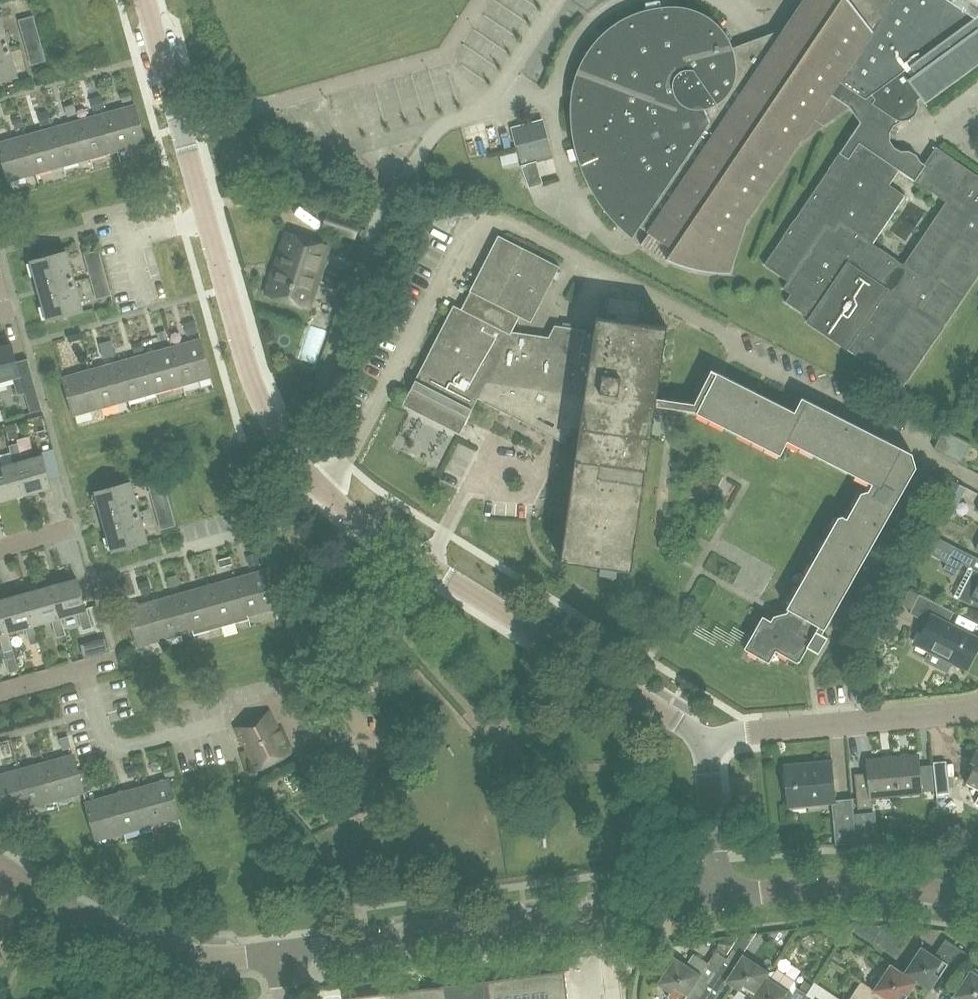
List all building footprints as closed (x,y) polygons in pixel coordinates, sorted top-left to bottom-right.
[(729,273),(730,243),(798,143),(849,105),(860,122),(764,264),(788,281),(783,288),(791,293),(785,302),(810,319),(807,322),(904,387),(977,277),(977,175),(936,147),(926,163),(921,161),(917,154),(909,150),(902,150),(895,147),(891,140),(890,133),(894,125),(901,121),(909,120),(916,115),(919,107),(918,99),(921,97),(925,103),(977,64),(977,0),(804,0),(785,28),(733,47),(729,38),(721,28),(711,18),(700,12),(685,7),(667,6),(655,8),(639,11),(625,18),(611,28),(598,39),(588,51),(580,66),(574,82),(572,99),(571,112),(572,125),(575,146),(582,168),(585,177),(599,201),(610,216),(632,238),(640,227),(649,233),(641,244),(666,262),(668,260),(685,266),(700,270),(729,273)] [(22,31),(37,27),(34,15),(19,20),(22,31)] [(18,77),(2,17),(0,18),(0,82),(18,77)] [(40,38),(37,27),(22,31),(25,43),(40,38)] [(29,54),(44,50),(40,38),(25,43),(29,54)] [(44,50),(29,54),(32,66),(47,61),(44,50)] [(108,113),(119,150),(146,142),(136,105),(108,113)] [(81,121),(91,158),(119,150),(108,113),(81,121)] [(526,172),(523,165),(553,158),(547,135),(543,120),(512,128),(517,146),(518,150),(520,157),(522,162),(523,166),(525,171),(527,175),(529,180),(531,179),(530,178),(529,178),(526,172)] [(53,128),(64,165),(91,158),(81,121),(53,128)] [(26,136),(36,173),(64,165),(53,128),(26,136)] [(26,136),(0,143),(0,149),(9,181),(36,173),(26,136)] [(442,207),(437,222),(456,228),(461,212),(442,207)] [(267,295),(310,309),(331,246),(287,232),(267,295)] [(403,404),(460,434),(478,398),(565,442),(574,425),(575,427),(576,428),(578,431),(579,432),(581,433),(583,434),(584,434),(570,535),(565,534),(561,559),(633,570),(635,560),(630,559),(652,404),(655,405),(656,398),(667,327),(635,322),(636,318),(640,318),(642,300),(609,295),(606,314),(618,316),(617,320),(598,317),(595,339),(583,337),(584,330),(555,326),(553,338),(513,332),(521,316),(531,322),(559,267),(499,236),(461,310),(453,305),(403,404)] [(88,265),(103,261),(100,249),(85,253),(88,265)] [(67,251),(32,261),(48,321),(83,311),(67,251)] [(91,277),(106,272),(103,261),(88,265),(91,277)] [(109,284),(106,272),(91,277),(94,288),(109,284)] [(109,284),(94,288),(97,300),(112,295),(109,284)] [(196,324),(188,326),(189,332),(198,330),(196,324)] [(307,360),(323,367),(335,335),(320,329),(307,360)] [(201,339),(173,347),(184,384),(211,376),(201,339)] [(0,347),(0,381),(13,378),(17,395),(25,393),(26,392),(24,386),(21,375),(17,360),(13,344),(0,347)] [(173,347),(146,355),(157,392),(184,384),(173,347)] [(146,355),(119,363),(129,400),(157,392),(146,355)] [(119,363),(91,370),(102,407),(129,400),(119,363)] [(694,404),(656,398),(655,405),(698,411),(780,456),(789,440),(872,484),(869,491),(861,493),(848,519),(843,516),(837,517),(788,609),(790,610),(789,612),(774,616),(771,621),(764,617),(746,650),(770,663),(776,651),(798,662),(800,662),(808,647),(821,654),(831,636),(820,630),(889,501),(895,504),(916,464),(915,459),(889,445),(886,450),(805,407),(798,420),(717,377),(720,372),(713,369),(694,404)] [(74,415),(102,407),(91,370),(64,378),(74,415)] [(42,409),(35,383),(24,386),(26,392),(25,393),(31,412),(42,409)] [(935,449),(961,462),(970,444),(944,431),(935,449)] [(19,443),(10,445),(14,462),(16,461),(25,493),(53,485),(44,454),(23,460),(19,443)] [(25,493),(16,461),(14,462),(0,466),(0,500),(25,493)] [(152,496),(167,491),(164,480),(149,484),(152,496)] [(148,542),(131,482),(96,492),(113,552),(148,542)] [(954,482),(942,507),(952,513),(965,488),(954,482)] [(155,507),(170,503),(167,491),(152,496),(155,507)] [(159,519),(173,514),(170,503),(155,507),(159,519)] [(173,514),(159,519),(162,530),(177,526),(173,514)] [(955,546),(944,568),(956,574),(961,564),(968,567),(954,596),(970,604),(972,599),(977,602),(977,558),(955,546)] [(238,578),(248,615),(276,607),(265,570),(238,578)] [(248,615),(238,578),(211,586),(222,627),(250,619),(248,615)] [(86,610),(78,579),(51,586),(60,618),(62,617),(79,613),(83,630),(93,628),(88,609),(86,610)] [(62,617),(60,618),(51,586),(24,594),(34,625),(35,625),(52,620),(57,638),(67,635),(62,617)] [(211,586),(183,593),(194,630),(195,634),(222,627),(211,586)] [(156,601),(166,638),(194,630),(183,593),(156,601)] [(8,632),(26,628),(30,645),(40,642),(35,625),(34,625),(24,594),(0,600),(0,609),(7,633),(8,632)] [(930,651),(926,660),(948,671),(954,659),(968,666),(963,675),(964,676),(977,649),(977,637),(949,623),(954,612),(919,595),(910,613),(928,622),(917,644),(930,651)] [(156,601),(128,609),(139,646),(166,638),(156,601)] [(8,632),(7,633),(0,609),(0,636),(6,659),(15,657),(8,632)] [(290,754),(270,711),(236,727),(256,770),(290,754)] [(298,754),(312,783),(337,771),(323,742),(298,754)] [(967,783),(977,789),(977,749),(971,762),(976,764),(967,783)] [(74,755),(47,762),(57,799),(85,792),(74,755)] [(873,807),(872,797),(922,792),(922,787),(920,767),(919,756),(868,761),(869,773),(856,774),(859,809),(873,807)] [(950,796),(947,761),(934,762),(938,797),(950,796)] [(47,762),(19,770),(30,807),(57,799),(47,762)] [(835,800),(831,762),(785,767),(789,806),(832,802),(835,801),(835,800)] [(920,767),(922,787),(936,786),(934,765),(920,767)] [(30,807),(19,770),(0,775),(0,807),(2,815),(30,807)] [(142,787),(152,824),(180,817),(169,780),(142,787)] [(142,787),(114,795),(124,832),(152,824),(142,787)] [(97,840),(124,832),(114,795),(87,803),(97,840)] [(835,801),(832,802),(836,844),(858,843),(853,798),(835,800),(835,801)] [(904,972),(918,982),(931,991),(940,977),(950,983),(969,954),(955,945),(952,949),(943,943),(935,955),(922,946),(904,972)] [(727,958),(708,986),(718,993),(726,981),(751,998),(752,998),(768,974),(769,974),(770,972),(743,954),(742,955),(733,949),(727,958)] [(657,983),(671,992),(669,995),(669,998),(699,998),(708,986),(727,958),(717,951),(709,963),(695,954),(688,965),(675,956),(657,983)] [(855,992),(865,998),(907,998),(918,982),(904,972),(891,963),(873,989),(862,981),(855,992)] [(975,967),(972,970),(953,997),(956,998),(977,998),(977,969),(975,967)] [(378,998),(569,998),(565,970),(377,994),(378,998)] [(751,998),(803,998),(807,994),(813,985),(805,980),(800,989),(797,987),(795,981),(781,972),(769,974),(768,974),(752,998),(751,998)] [(803,998),(835,998),(837,997),(815,982),(813,985),(807,994),(803,998)]
